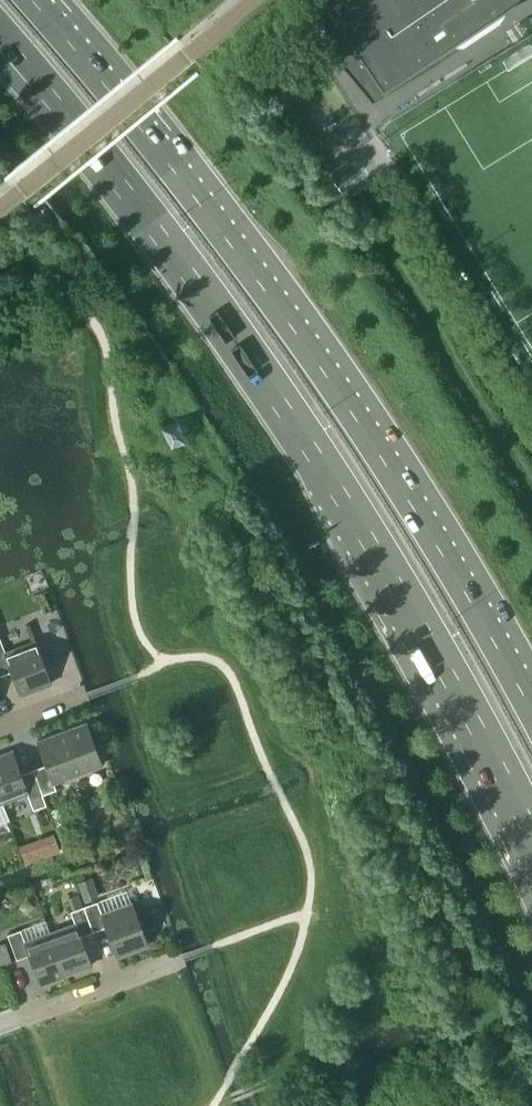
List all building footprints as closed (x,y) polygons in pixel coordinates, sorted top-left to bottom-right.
[(326,5),(333,16),(340,64),(372,102),(437,63),(499,21),(514,0),(333,0),(326,5)] [(11,671),(20,695),(51,683),(35,640),(5,652),(2,645),(0,640),(0,675),(11,671)] [(45,764),(33,769),(42,794),(56,789),(53,782),(102,764),(86,722),(36,740),(45,764)] [(33,769),(21,773),(12,750),(0,754),(0,797),(2,802),(27,793),(29,799),(42,794),(33,769)] [(43,855),(43,853),(38,839),(20,845),(25,860),(26,861),(43,855)] [(78,881),(85,902),(100,896),(92,876),(78,881)] [(71,910),(83,906),(79,892),(66,897),(71,910)] [(83,906),(93,931),(105,926),(116,956),(147,944),(132,902),(101,913),(97,901),(83,906)] [(75,923),(49,932),(65,974),(91,965),(80,935),(93,931),(83,906),(71,910),(70,911),(75,923)] [(20,929),(7,934),(16,959),(29,954),(39,984),(65,974),(49,932),(25,941),(20,929)] [(1,965),(12,961),(6,942),(0,944),(0,962),(1,965)]
